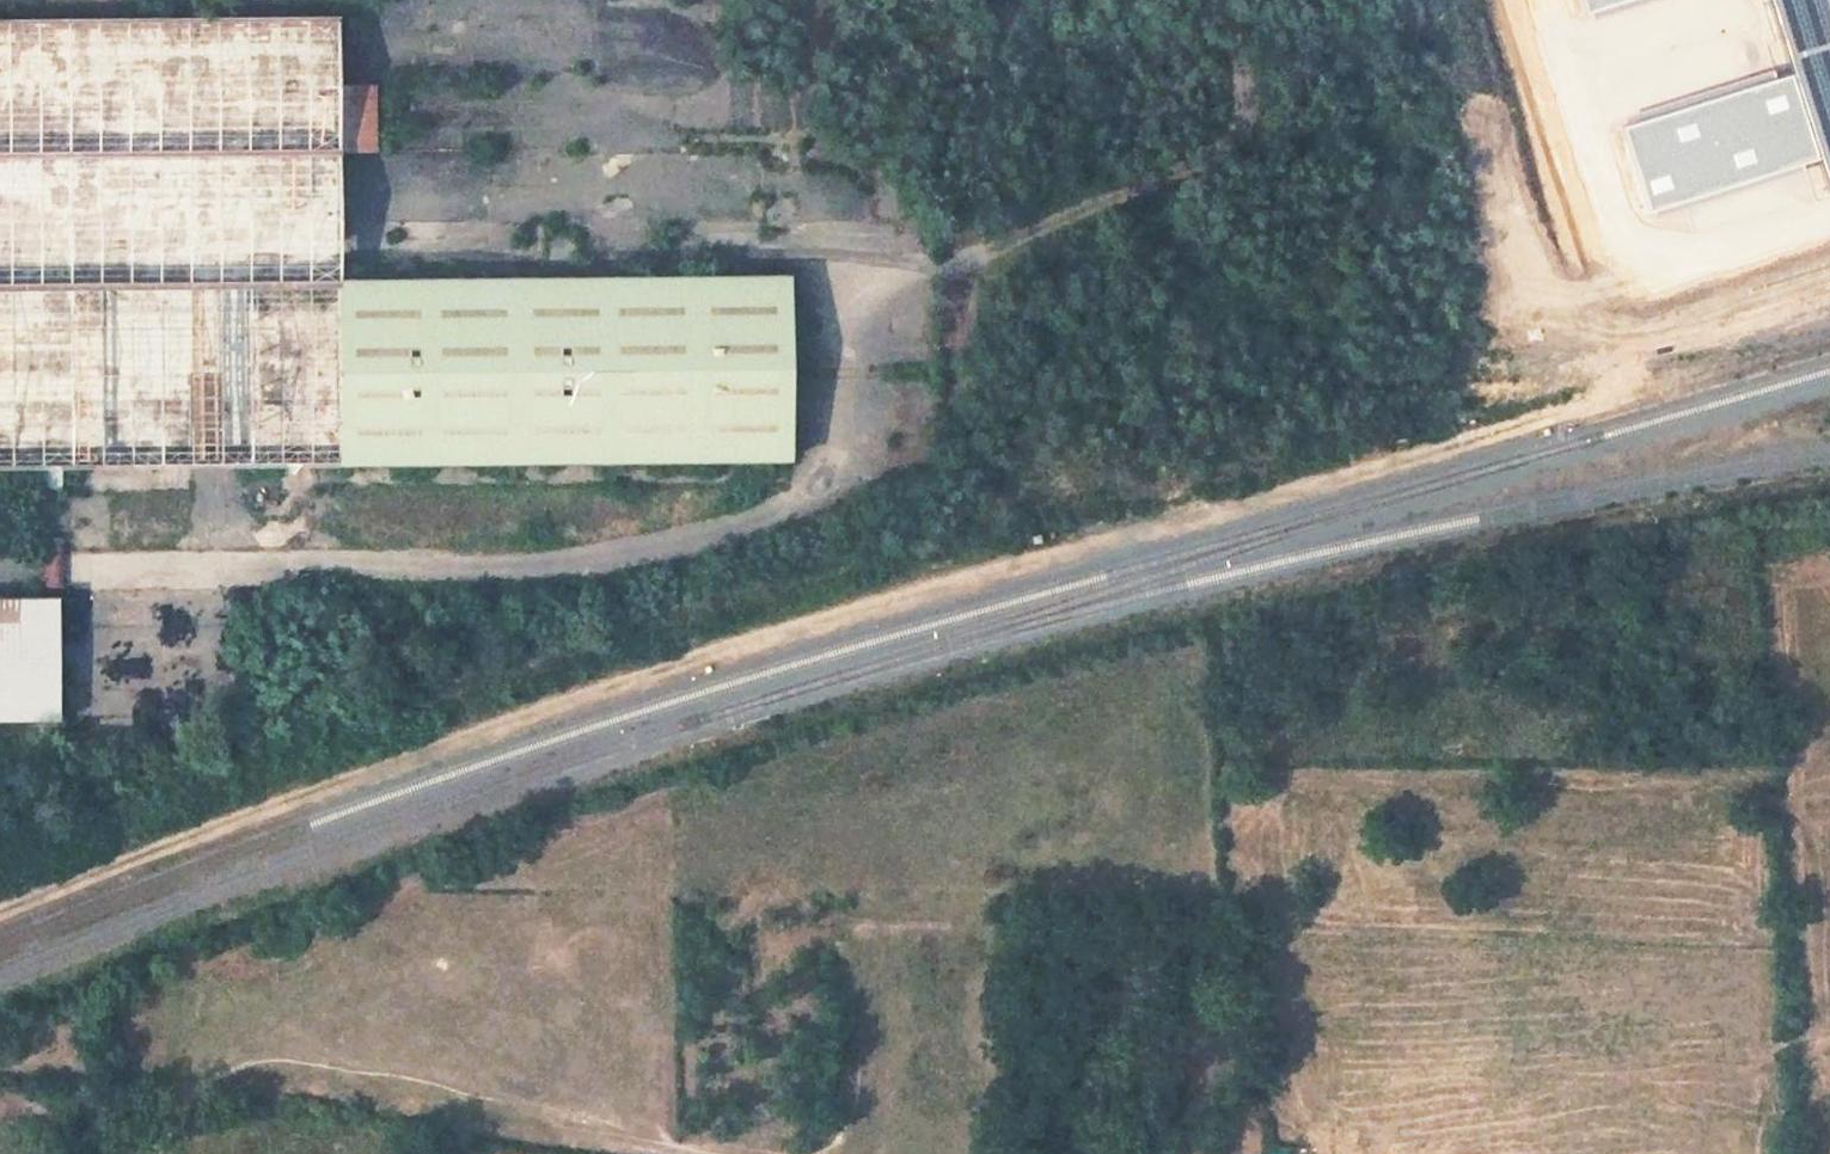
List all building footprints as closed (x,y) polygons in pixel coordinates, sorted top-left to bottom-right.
[(162,467),(162,285),(339,281),(338,153),(337,87),(336,24),(0,28),(0,469),(39,468),(65,468),(162,467)] [(337,87),(338,153),(373,153),(374,87),(337,87)] [(339,281),(341,465),(788,459),(785,278),(339,281)] [(162,285),(162,467),(341,465),(339,281),(162,285)] [(65,486),(65,468),(39,468),(39,486),(65,486)] [(0,599),(0,722),(58,721),(56,598),(0,599)]
